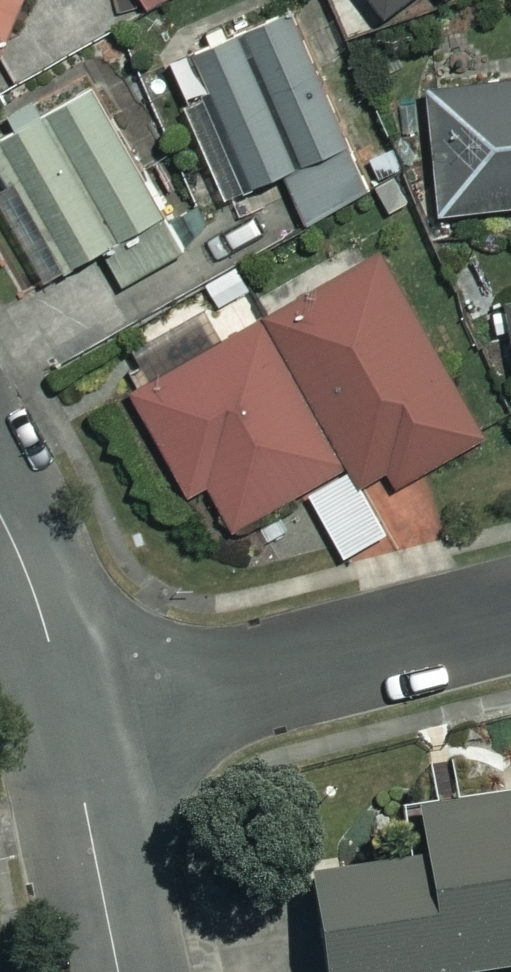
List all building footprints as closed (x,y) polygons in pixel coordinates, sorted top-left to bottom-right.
[(1,52),(23,0),(0,0),(0,52),(1,52)] [(390,17),(414,0),(377,0),(390,17)] [(328,37),(314,2),(140,72),(195,209),(287,172),(307,221),(372,195),(312,43),(328,37)] [(441,213),(510,207),(510,77),(430,84),(441,213)] [(0,140),(0,156),(15,182),(0,191),(0,199),(49,280),(104,247),(126,283),(189,245),(92,85),(0,140)] [(391,469),(399,485),(486,437),(386,253),(273,315),(365,483),(391,469)] [(391,532),(365,483),(273,315),(135,390),(193,496),(213,485),(238,531),(311,492),(346,556),(391,532)] [(419,812),(426,858),(309,877),(324,971),(485,971),(510,968),(510,797),(419,812)]
